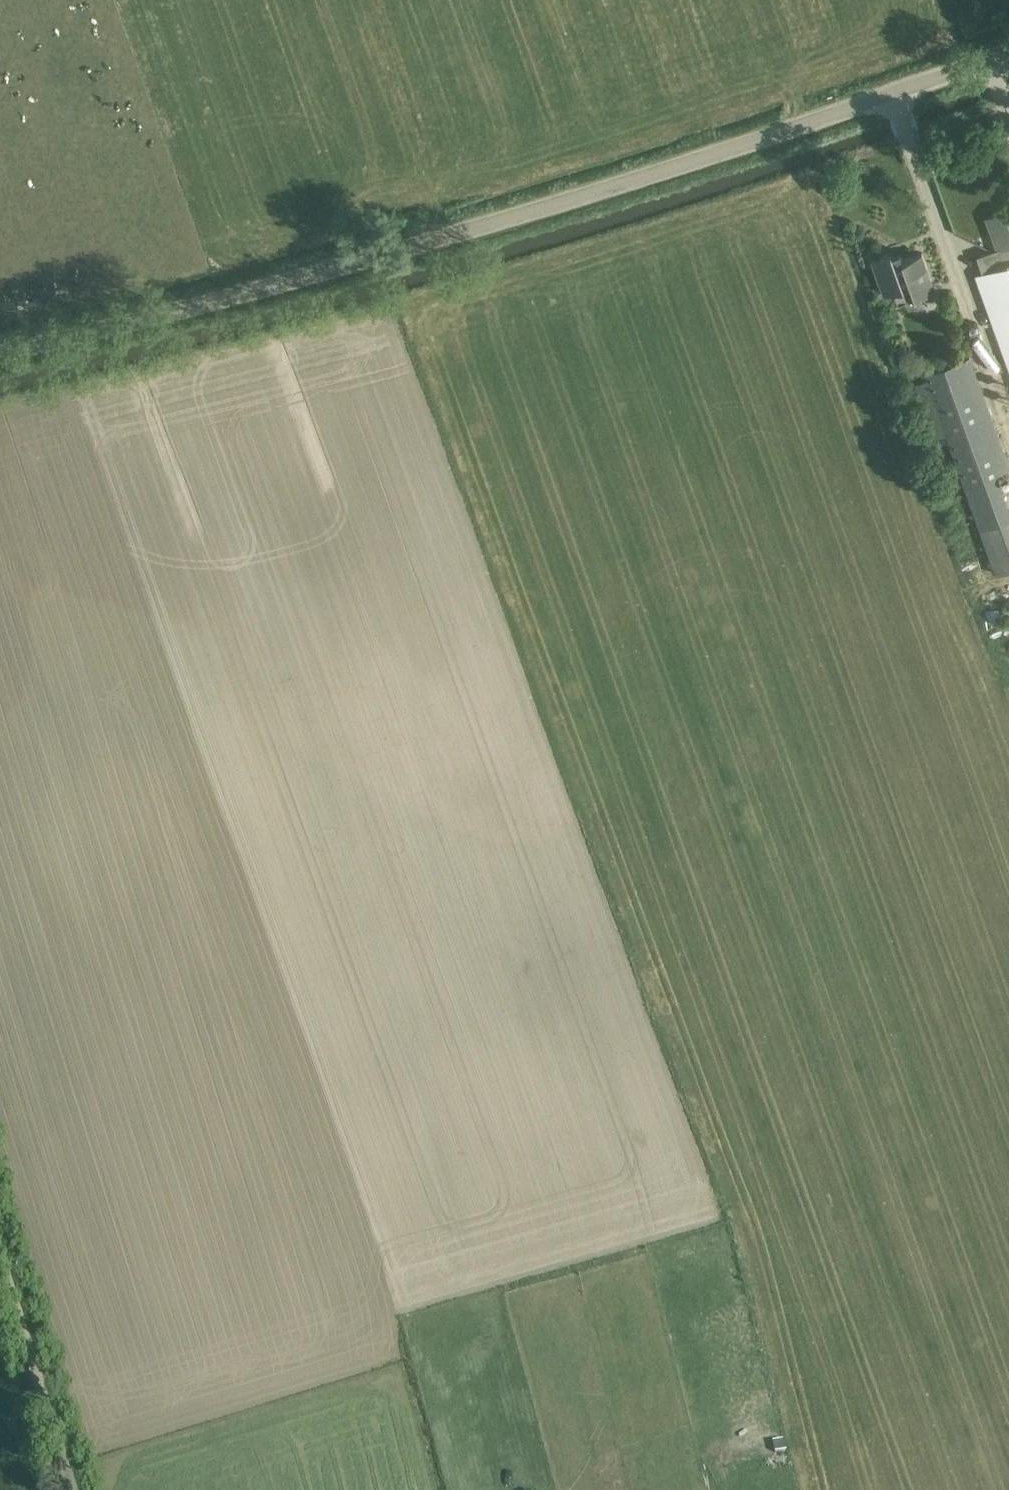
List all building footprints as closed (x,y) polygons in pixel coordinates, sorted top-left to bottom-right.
[(976,273),(977,275),(984,293),(1008,364),(1008,210),(986,218),(994,241),(997,240),(1000,249),(1005,263),(983,271),(976,273)] [(891,252),(872,259),(879,278),(884,294),(903,288),(908,304),(918,301),(917,297),(936,291),(929,271),(922,253),(903,259),(902,257),(900,251),(892,254),(891,252)] [(914,383),(934,439),(946,434),(979,527),(1008,519),(1008,504),(998,474),(1008,471),(1008,462),(971,355),(924,372),(926,379),(914,383)]
